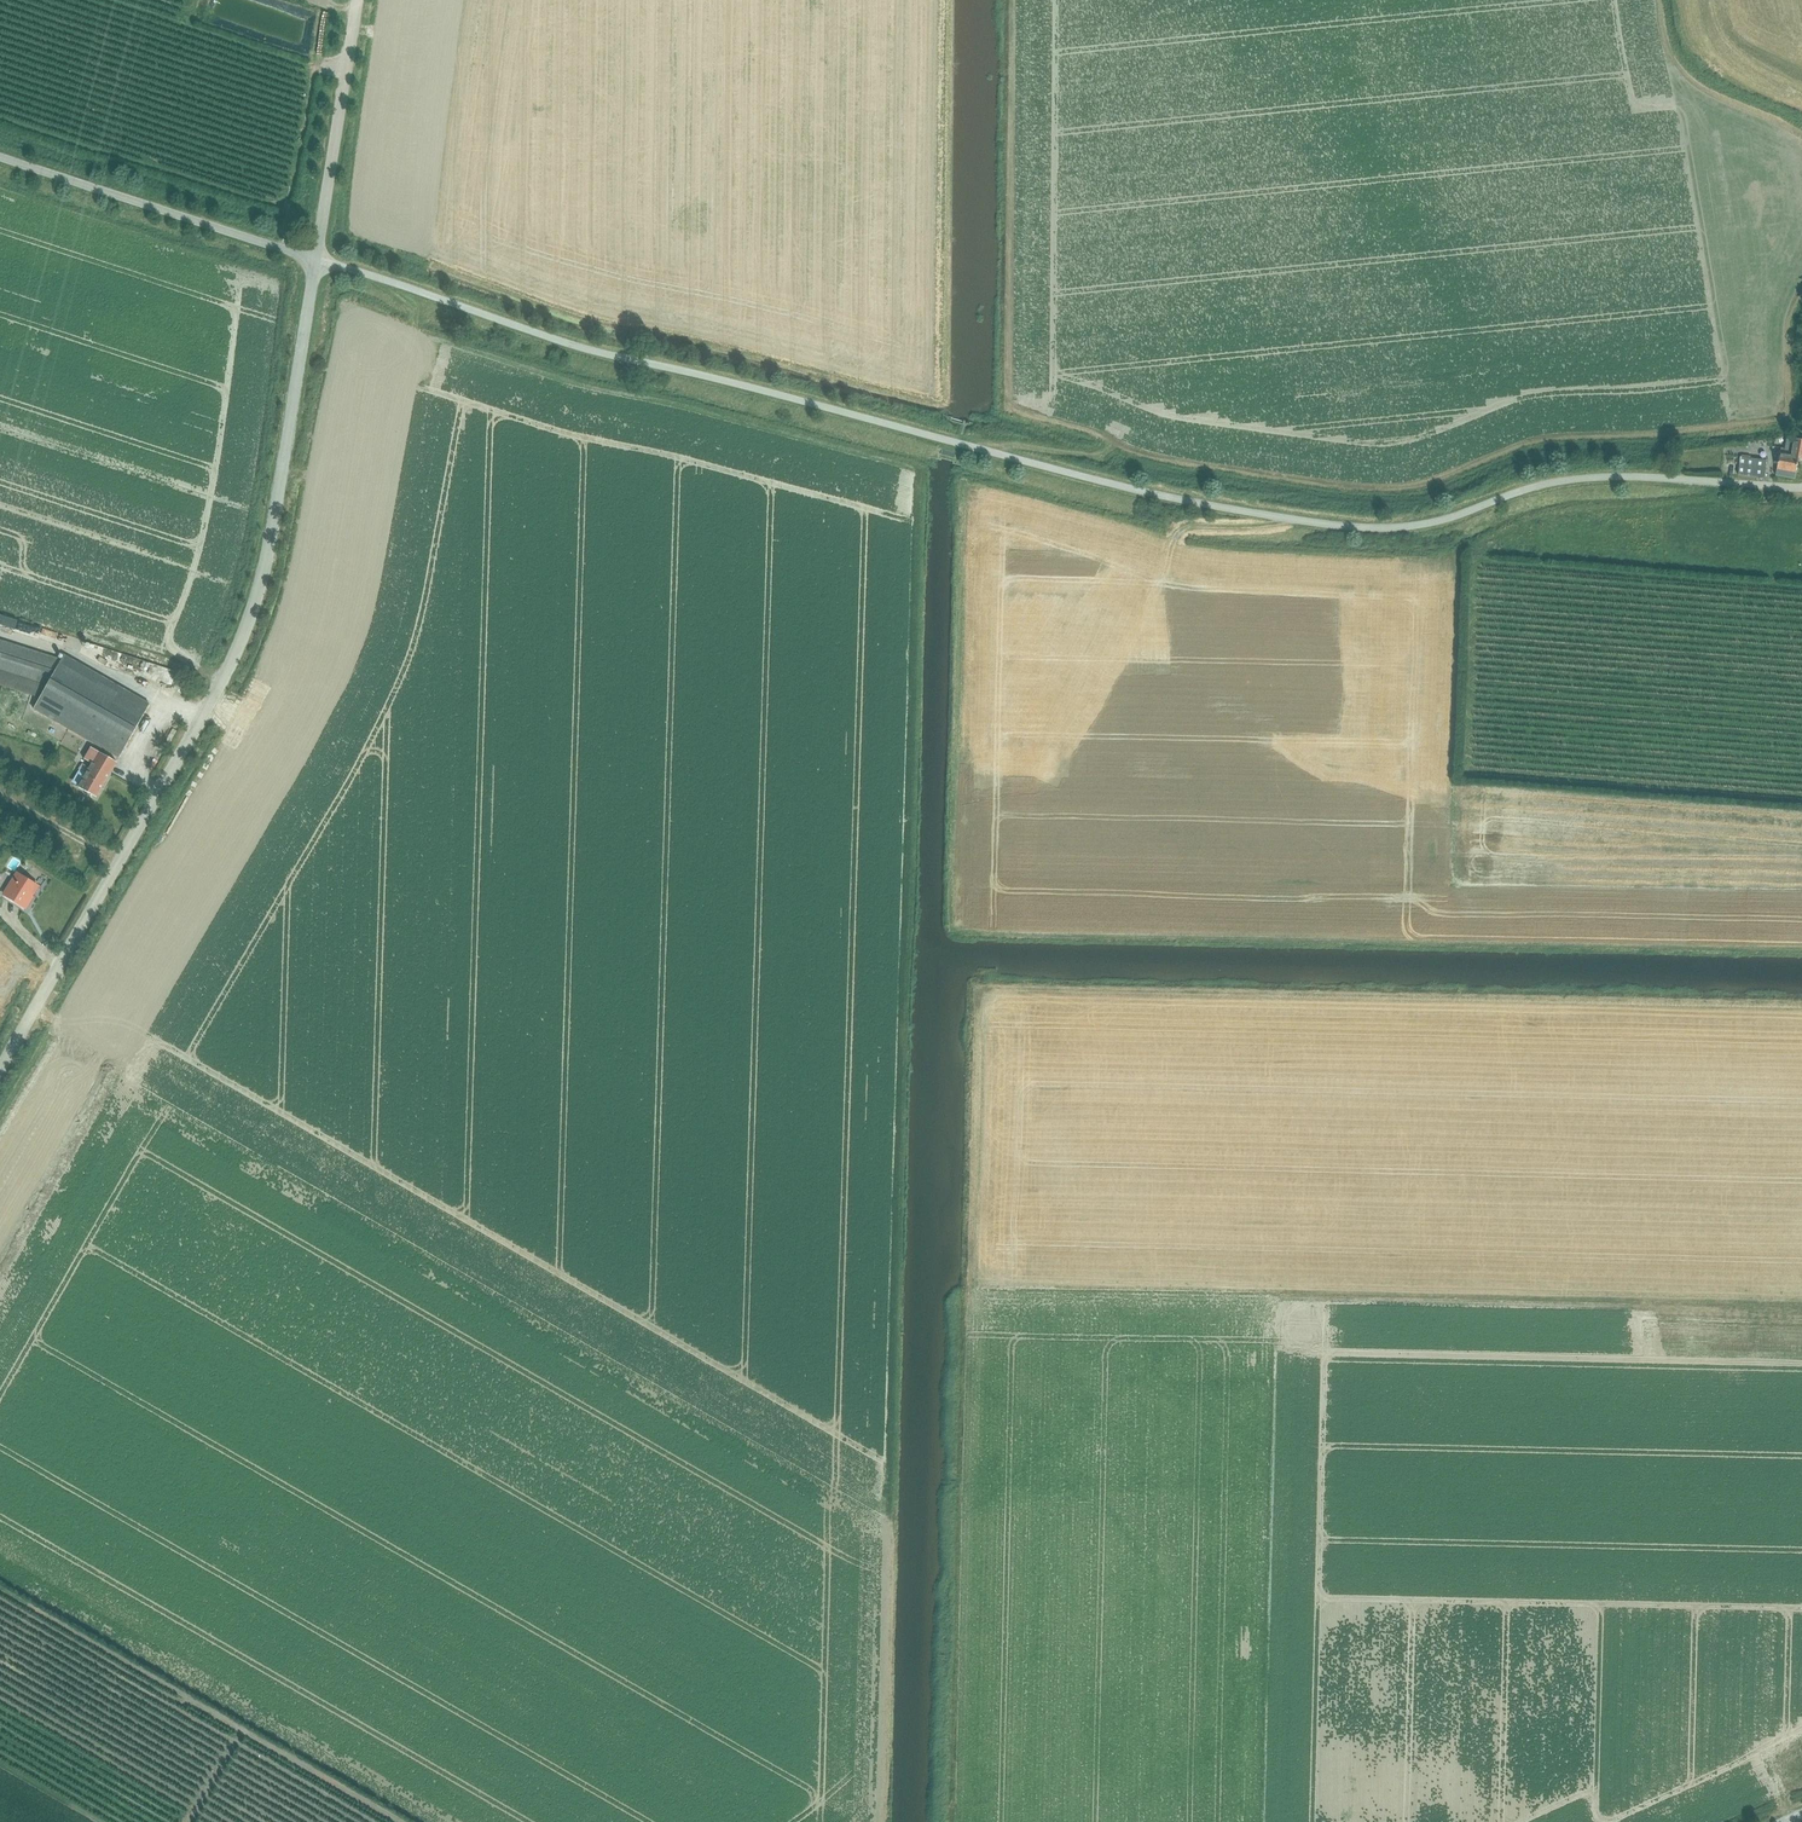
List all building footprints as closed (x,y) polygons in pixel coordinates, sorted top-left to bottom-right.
[(1781,447),(1776,475),(1795,478),(1799,457),(1801,458),(1801,440),(1794,439),(1792,450),(1781,447)] [(1767,460),(1740,457),(1739,475),(1765,478),(1767,460)] [(64,653),(62,658),(0,639),(0,685),(39,697),(34,707),(120,756),(150,703),(64,653)] [(99,793),(110,773),(117,760),(91,745),(85,756),(92,760),(80,782),(99,793)] [(154,756),(160,749),(155,745),(149,753),(154,756)] [(31,861),(27,865),(34,873),(39,868),(31,861)] [(38,885),(17,872),(4,893),(25,906),(38,885)]
